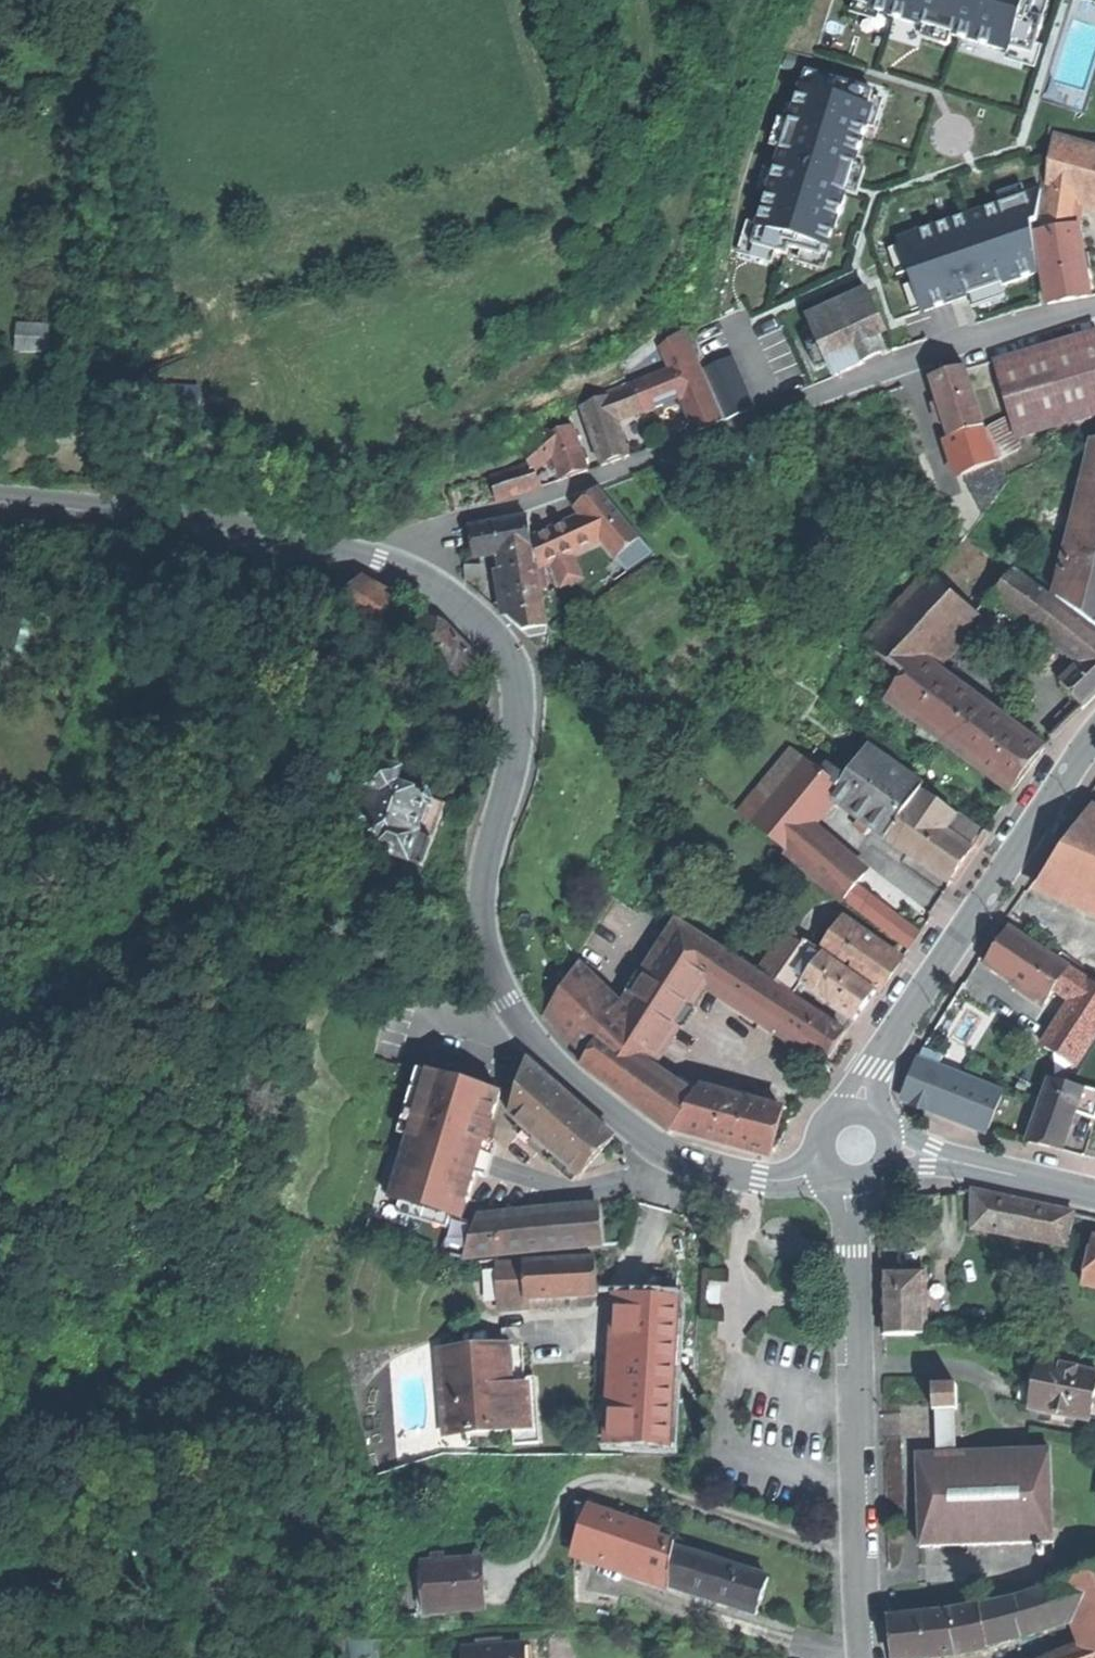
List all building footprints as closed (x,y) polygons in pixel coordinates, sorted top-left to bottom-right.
[(1037,0),(860,0),(859,3),(890,12),(888,16),(1010,54),(1011,50),(1034,57),(1045,22),(1032,18),(1037,0)] [(748,226),(823,252),(847,182),(871,112),(796,86),(748,226)] [(1054,135),(1047,187),(1079,197),(1094,202),(1094,147),(1054,135)] [(1079,197),(1047,187),(1040,234),(1078,227),(1079,197)] [(891,243),(916,316),(975,296),(1033,276),(1008,203),(891,243)] [(1078,227),(1040,234),(1037,234),(1049,303),(1070,299),(1091,295),(1078,227)] [(795,319),(825,383),(854,370),(882,356),(876,343),(882,340),(858,290),(795,319)] [(14,322),(15,352),(45,352),(45,321),(14,322)] [(722,417),(686,328),(655,340),(665,365),(642,374),(651,398),(675,388),(691,430),(722,417)] [(995,359),(1018,438),(1094,416),(1094,330),(995,359)] [(704,364),(727,418),(756,406),(734,352),(704,364)] [(984,427),(965,367),(948,372),(931,377),(950,438),(984,427)] [(645,411),(631,385),(607,394),(608,397),(617,422),(645,411)] [(608,397),(581,407),(602,466),(617,461),(630,456),(622,434),(619,426),(617,422),(608,397)] [(1005,420),(986,429),(999,457),(1018,448),(1005,420)] [(553,454),(561,479),(574,475),(586,471),(572,426),(547,434),(553,454)] [(984,427),(950,438),(960,473),(998,458),(984,427)] [(528,464),(533,471),(553,454),(547,434),(546,431),(522,451),(528,464)] [(1094,438),(1066,557),(1094,565),(1094,438)] [(511,460),(514,469),(528,464),(522,451),(511,460)] [(491,477),(495,501),(542,486),(533,471),(528,464),(514,469),(491,477)] [(584,516),(604,541),(618,559),(641,540),(599,488),(585,499),(576,506),(584,516)] [(569,522),(580,551),(604,541),(584,516),(569,522)] [(475,559),(503,554),(533,549),(528,518),(470,527),(475,559)] [(540,568),(580,551),(569,522),(535,537),(540,568)] [(509,596),(513,623),(523,632),(547,627),(535,549),(533,549),(503,554),(509,596)] [(1066,557),(1057,597),(1094,625),(1094,565),(1066,557)] [(1094,697),(1094,632),(1016,572),(994,597),(1084,666),(1065,686),(1086,706),(1094,697)] [(395,598),(360,574),(340,604),(375,628),(395,598)] [(886,701),(908,717),(933,665),(977,616),(927,578),(865,645),(904,676),(886,701)] [(431,617),(424,612),(418,618),(423,624),(431,617)] [(423,624),(399,646),(413,661),(429,646),(462,681),(481,663),(446,626),(431,617),(423,624)] [(908,717),(1012,794),(1027,773),(1046,749),(933,665),(908,717)] [(817,749),(755,825),(789,851),(809,828),(832,799),(850,774),(817,749)] [(868,749),(850,774),(832,799),(861,819),(869,825),(886,838),(921,791),(923,789),(868,749)] [(403,774),(380,766),(357,831),(366,834),(363,843),(374,847),(373,850),(425,869),(435,840),(447,806),(398,789),(403,774)] [(963,863),(972,851),(960,843),(944,831),(955,815),(921,791),(886,838),(950,882),(963,863)] [(1029,888),(1094,915),(1094,802),(1092,800),(1060,844),(1029,888)] [(960,843),(972,827),(955,815),(944,831),(960,843)] [(863,834),(869,825),(861,819),(854,828),(863,834)] [(988,836),(973,825),(972,827),(960,843),(972,851),(975,853),(988,836)] [(809,828),(789,851),(805,865),(845,900),(857,886),(865,876),(809,828)] [(921,935),(857,886),(845,900),(910,950),(921,935)] [(641,975),(690,1007),(707,981),(726,953),(677,921),(641,975)] [(888,975),(900,959),(846,921),(824,952),(878,990),(888,975)] [(1043,952),(1033,945),(1008,929),(996,949),(985,965),(1046,1004),(1055,989),(1068,968),(1043,952)] [(804,940),(789,930),(760,971),(775,981),(804,940)] [(800,997),(807,987),(803,984),(823,956),(824,954),(805,941),(788,966),(789,967),(791,964),(805,973),(793,991),(800,997)] [(1035,942),(1033,945),(1043,952),(1045,949),(1035,942)] [(846,1032),(726,953),(707,981),(828,1060),(846,1032)] [(807,987),(856,1021),(867,1006),(876,993),(823,956),(803,984),(807,987)] [(779,982),(793,991),(805,973),(791,964),(789,967),(779,982)] [(546,1019),(588,1060),(602,1036),(622,1005),(581,965),(546,1019)] [(1068,968),(1055,989),(1073,1001),(1087,980),(1068,968)] [(629,995),(677,1027),(690,1007),(641,975),(629,995)] [(1073,1001),(1044,1046),(1076,1067),(1094,1037),(1094,985),(1087,980),(1073,1001)] [(654,1047),(661,1051),(677,1027),(629,995),(622,1005),(602,1036),(643,1063),(654,1047)] [(676,1131),(693,1100),(650,1067),(643,1063),(602,1036),(588,1060),(583,1067),(672,1135),(676,1131)] [(643,1063),(650,1067),(661,1051),(654,1047),(643,1063)] [(944,1057),(923,1049),(919,1060),(939,1068),(940,1065),(944,1057)] [(968,1124),(987,1132),(1002,1093),(939,1068),(919,1060),(907,1090),(941,1104),(938,1113),(968,1124)] [(581,1177),(616,1139),(573,1101),(530,1063),(512,1117),(581,1177)] [(503,1095),(430,1073),(430,1074),(416,1069),(364,1238),(452,1257),(462,1223),(463,1223),(487,1145),(494,1147),(494,1146),(492,1145),(498,1127),(493,1126),(503,1095)] [(1063,1149),(1078,1106),(1085,1088),(1050,1079),(1029,1141),(1043,1144),(1063,1149)] [(676,1131),(771,1156),(777,1134),(783,1110),(700,1088),(693,1100),(676,1131)] [(1094,1113),(1094,1091),(1085,1088),(1078,1106),(1094,1113)] [(904,1099),(938,1113),(941,1104),(907,1090),(904,1099)] [(1006,1196),(972,1189),(972,1227),(1024,1237),(1031,1203),(1019,1199),(1006,1196)] [(1031,1203),(1024,1237),(1046,1241),(1067,1246),(1074,1211),(1031,1203)] [(601,1215),(479,1226),(469,1258),(604,1246),(601,1215)] [(1083,1283),(1094,1286),(1094,1237),(1094,1236),(1083,1283)] [(560,1299),(597,1296),(596,1261),(525,1264),(525,1276),(527,1301),(560,1299)] [(884,1270),(884,1334),(925,1334),(925,1270),(884,1270)] [(506,1302),(527,1301),(525,1276),(503,1281),(506,1302)] [(603,1452),(674,1456),(676,1377),(680,1295),(611,1292),(603,1452)] [(525,1347),(515,1348),(518,1381),(528,1380),(525,1347)] [(461,1435),(515,1431),(516,1431),(514,1398),(509,1398),(508,1381),(512,1381),(510,1348),(441,1354),(445,1406),(459,1405),(461,1435)] [(517,1447),(542,1445),(539,1410),(537,1380),(528,1380),(518,1381),(515,1348),(510,1348),(512,1381),(508,1381),(509,1398),(514,1398),(516,1431),(515,1431),(517,1447)] [(1022,1380),(1017,1403),(1030,1405),(1029,1409),(1042,1411),(1040,1420),(1078,1428),(1080,1420),(1092,1422),(1092,1419),(1094,1419),(1094,1408),(1094,1407),(1094,1405),(1094,1373),(1039,1362),(1037,1373),(1035,1383),(1022,1380)] [(933,1386),(934,1410),(958,1409),(957,1385),(933,1386)] [(445,1406),(447,1436),(461,1435),(459,1405),(445,1406)] [(918,1454),(922,1547),(1056,1542),(1053,1449),(918,1454)] [(574,1544),(583,1547),(587,1507),(575,1502),(574,1544)] [(677,1543),(659,1537),(659,1531),(587,1507),(583,1547),(639,1567),(670,1578),(690,1591),(702,1555),(676,1549),(677,1543)] [(690,1591),(757,1614),(762,1599),(769,1578),(702,1555),(690,1591)] [(475,1562),(445,1564),(433,1564),(424,1565),(426,1612),(478,1609),(477,1588),(475,1562)] [(1062,1580),(1063,1583),(1077,1619),(1088,1647),(1092,1657),(1094,1657),(1094,1568),(1062,1580)] [(1017,1598),(981,1606),(988,1644),(1077,1619),(1063,1583),(1017,1598)] [(891,1618),(893,1642),(895,1657),(937,1657),(941,1657),(955,1656),(989,1649),(988,1644),(981,1606),(944,1613),(891,1618)] [(503,1646),(479,1647),(463,1648),(464,1657),(532,1657),(531,1644),(503,1646)] [(1088,1647),(1061,1657),(1092,1657),(1088,1647)]
